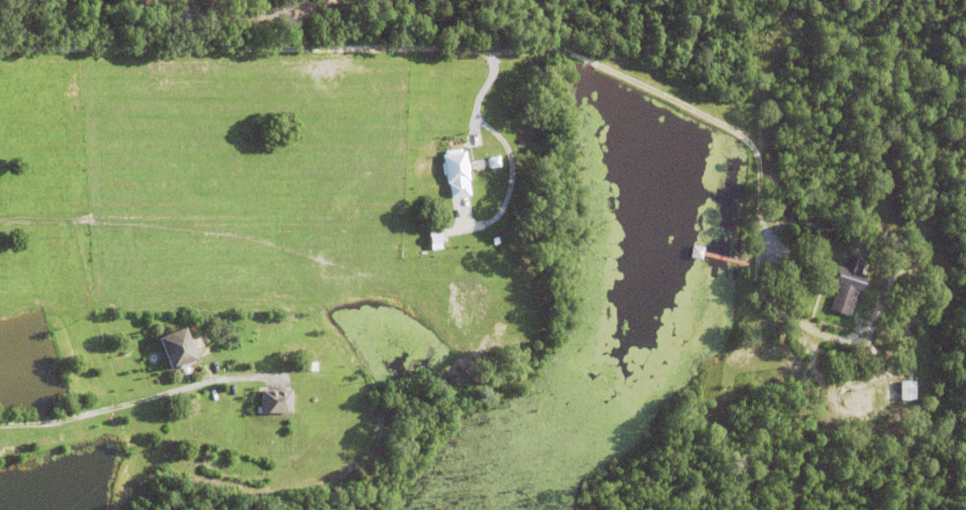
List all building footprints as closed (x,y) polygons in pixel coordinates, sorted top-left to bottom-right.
[(448,196),(471,193),(465,147),(441,151),(448,196)] [(687,253),(690,241),(702,244),(699,256),(687,253)] [(866,274),(860,291),(856,289),(847,314),(829,307),(838,282),(832,280),(837,263),(844,265),(848,252),(864,258),(860,271),(866,274)] [(867,289),(873,273),(878,274),(873,291),(867,289)] [(157,333),(183,322),(196,354),(169,365),(157,333)] [(300,369),(300,359),(316,360),(316,369),(300,369)] [(899,378),(915,378),(915,397),(900,397),(899,378)] [(257,405),(259,405),(259,387),(291,387),(291,411),(257,411),(257,405)]
